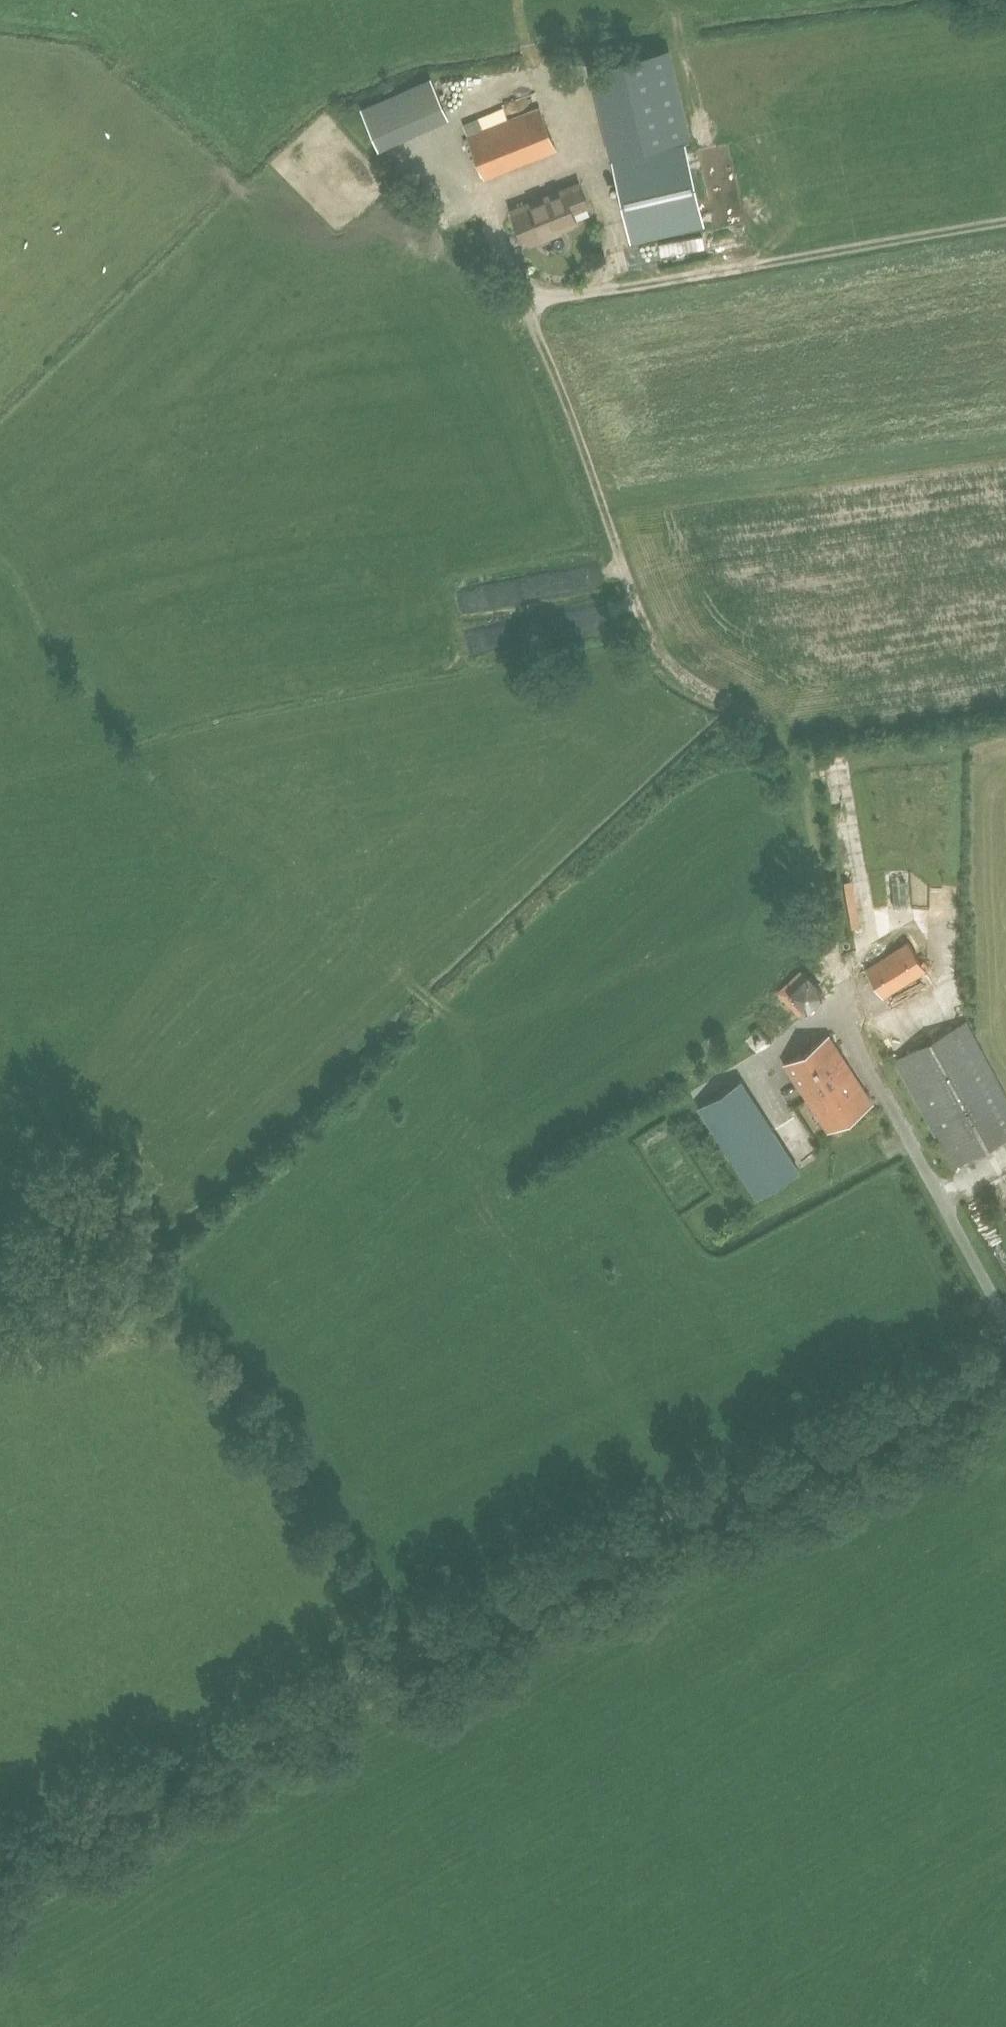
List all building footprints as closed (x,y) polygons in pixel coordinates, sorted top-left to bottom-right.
[(663,49),(591,65),(612,156),(683,140),(663,49)] [(425,75),(353,104),(370,146),(442,118),(425,75)] [(540,107),(483,130),(468,136),(485,178),(556,150),(540,107)] [(632,242),(703,226),(684,144),(613,160),(632,242)] [(534,243),(546,238),(546,234),(578,221),(574,210),(588,204),(580,183),(512,210),(525,242),(531,240),(534,243)] [(856,926),(852,878),(842,879),(846,927),(856,926)] [(954,914),(955,885),(928,885),(927,914),(954,914)] [(882,997),(926,969),(908,941),(864,969),(882,997)] [(822,993),(801,971),(791,980),(797,986),(791,992),(797,998),(791,1003),(800,1013),(822,993)] [(952,1167),(1005,1138),(1005,1095),(967,1021),(894,1060),(952,1167)] [(784,1064),(802,1091),(827,1131),(871,1102),(828,1035),(784,1064)] [(773,1131),(731,1158),(756,1197),(798,1170),(773,1131)]
